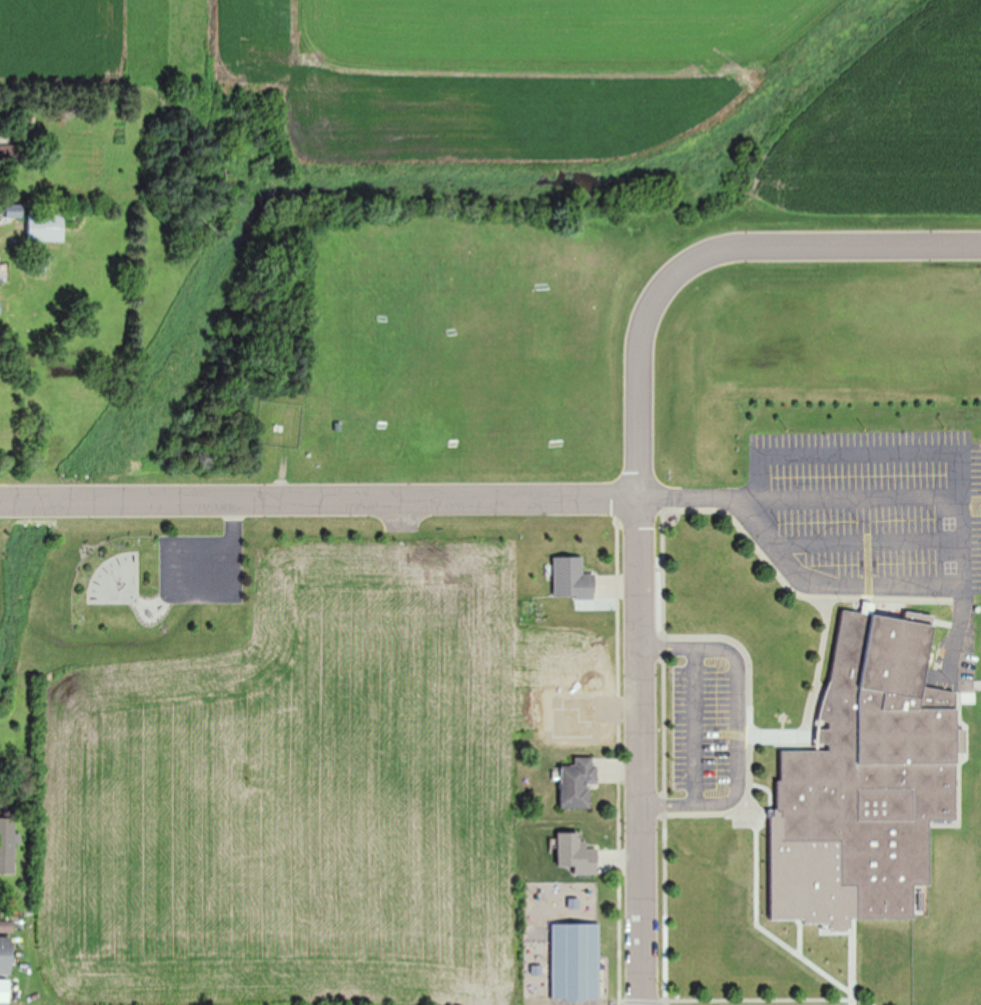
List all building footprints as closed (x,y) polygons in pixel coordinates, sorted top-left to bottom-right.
[(29,242),(65,242),(65,221),(29,221),(29,242)] [(554,556),(554,597),(595,597),(595,573),(584,573),(584,556),(554,556)] [(779,840),(779,752),(817,750),(818,733),(820,719),(823,708),(831,679),(844,610),(933,625),(920,705),(956,705),(956,819),(930,819),(930,881),(911,881),(911,917),(855,917),(855,881),(840,881),(840,840),(779,840)] [(561,809),(591,809),(591,784),(597,784),(597,757),(575,757),(575,765),(561,765),(561,809)] [(0,818),(0,873),(16,873),(16,818),(0,818)] [(0,931),(0,973),(12,973),(12,931),(0,931)] [(10,979),(0,979),(0,1004),(9,1004),(10,979)]
